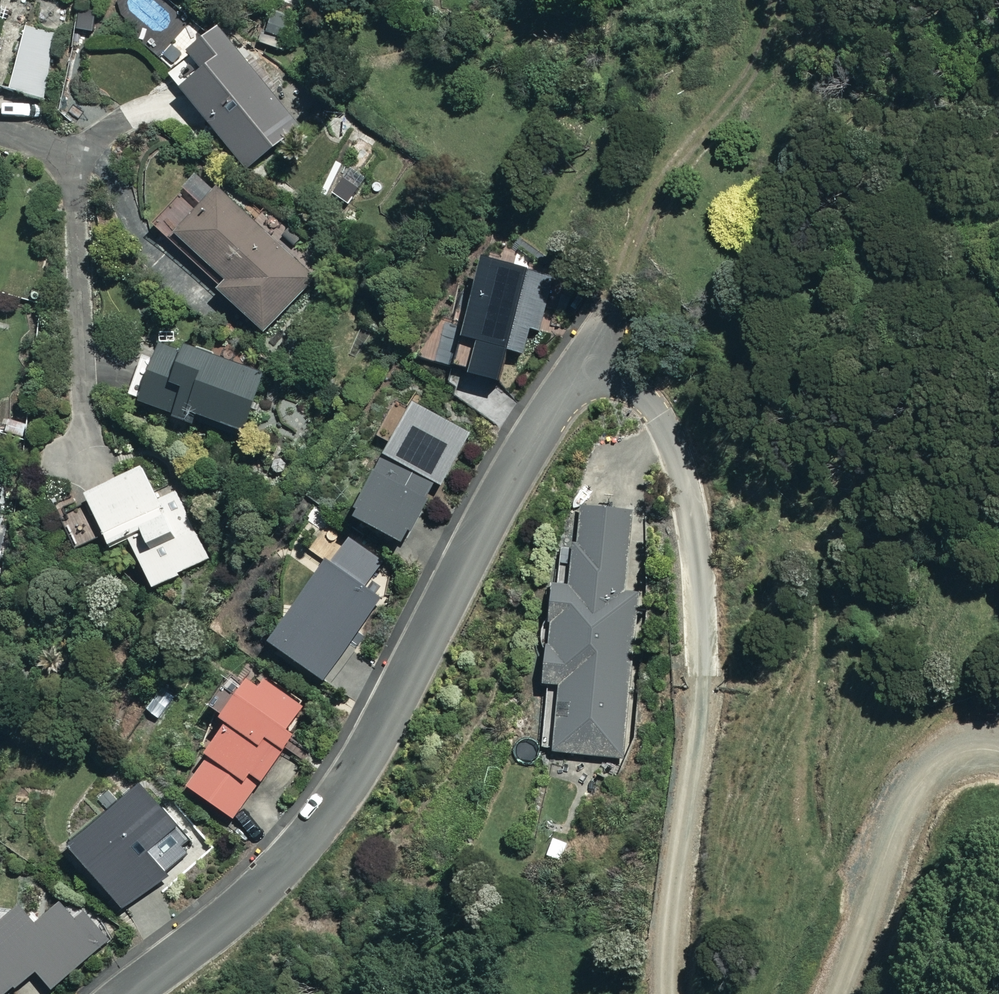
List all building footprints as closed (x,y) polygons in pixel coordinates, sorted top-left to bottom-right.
[(98,7),(77,3),(73,28),(93,32),(98,7)] [(292,15),(261,10),(256,45),(286,49),(292,15)] [(57,36),(25,27),(7,90),(39,99),(57,36)] [(234,37),(182,79),(253,167),(305,126),(234,37)] [(366,175),(342,160),(324,190),(347,204),(366,175)] [(220,180),(177,228),(230,274),(218,287),(266,329),(320,269),(220,180)] [(162,334),(141,397),(249,432),(270,369),(162,334)] [(419,402),(358,509),(407,536),(468,430),(419,402)] [(140,465),(88,490),(116,546),(133,538),(154,582),(210,555),(177,487),(156,497),(140,465)] [(552,682),(546,751),(625,759),(640,588),(630,587),(638,504),(583,499),(575,580),(550,578),(540,681),(552,682)] [(380,563),(345,538),(327,564),(322,560),(264,643),(319,681),(376,600),(362,590),(380,563)] [(195,780),(234,812),(299,732),(289,724),(305,704),(257,665),(222,708),(232,717),(207,748),(216,755),(195,780)] [(71,854),(123,912),(170,880),(165,875),(187,856),(181,849),(188,843),(142,791),(71,854)] [(58,903),(31,925),(14,905),(0,916),(0,993),(2,993),(31,970),(48,989),(107,941),(82,911),(71,920),(58,903)]
